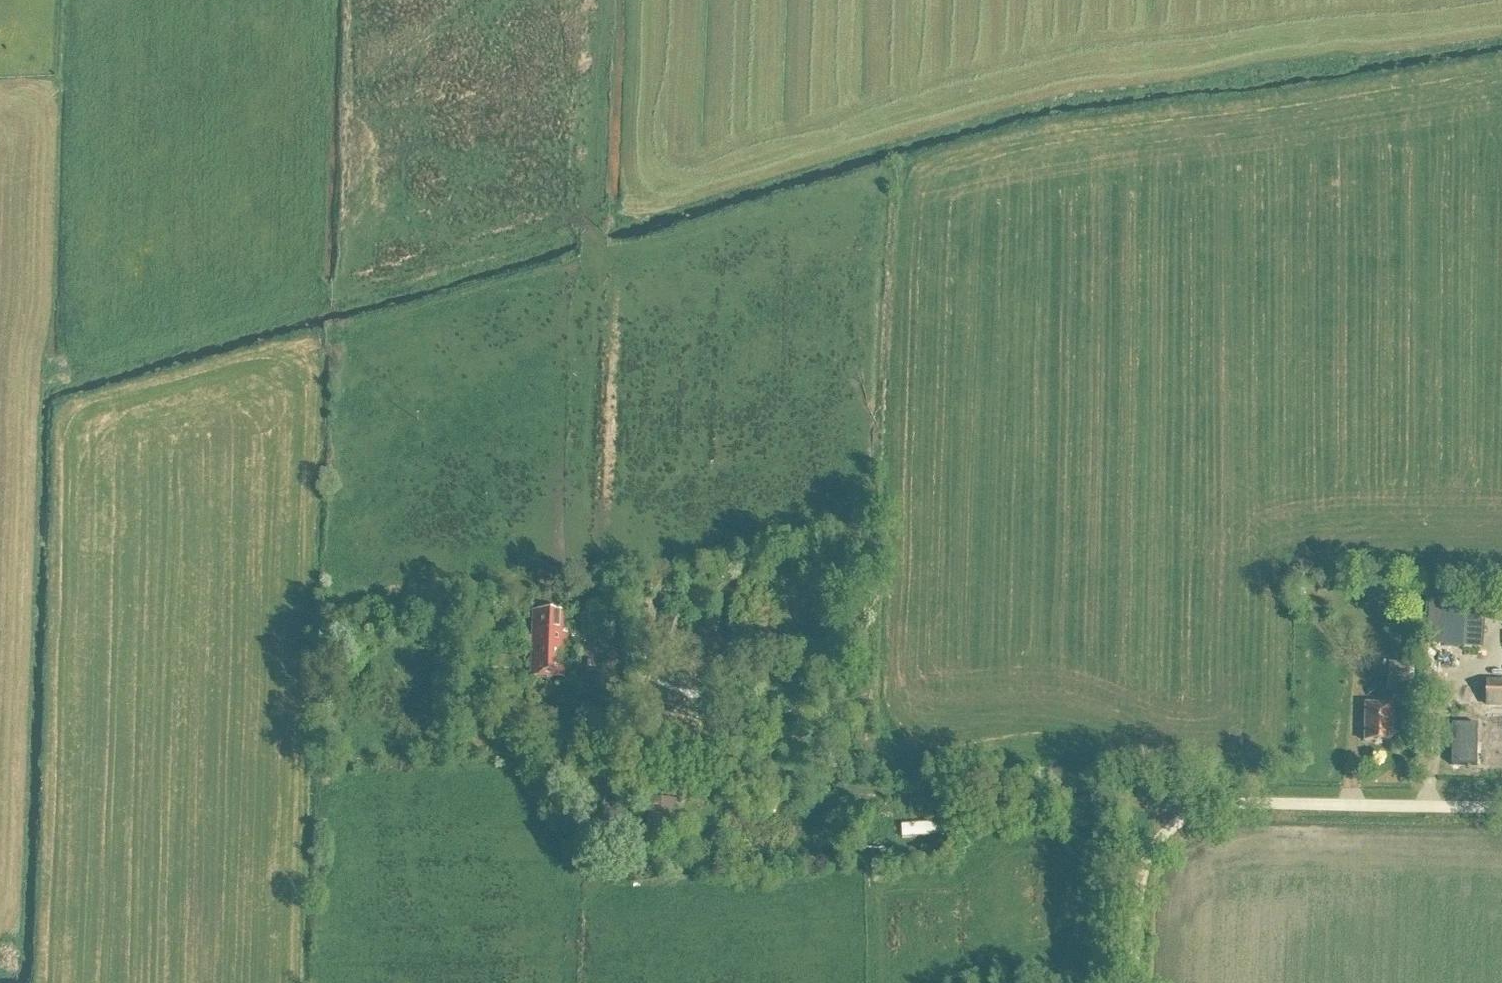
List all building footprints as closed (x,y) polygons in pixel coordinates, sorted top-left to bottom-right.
[(1444,606),(1441,646),(1462,648),(1465,607),(1444,606)] [(533,612),(530,679),(566,680),(568,635),(563,635),(564,613),(533,612)] [(607,655),(606,675),(623,676),(624,656),(607,655)] [(1386,693),(1410,696),(1413,667),(1389,665),(1386,693)] [(1486,682),(1486,706),(1501,706),(1501,682),(1486,682)] [(484,702),(489,687),(477,683),(472,698),(484,702)] [(1365,705),(1365,743),(1393,743),(1393,706),(1365,705)] [(645,846),(675,846),(676,803),(647,802),(647,807),(648,807),(648,820),(646,819),(645,846)] [(604,808),(603,825),(631,826),(631,809),(604,808)] [(901,836),(939,832),(938,822),(900,825),(901,836)]
